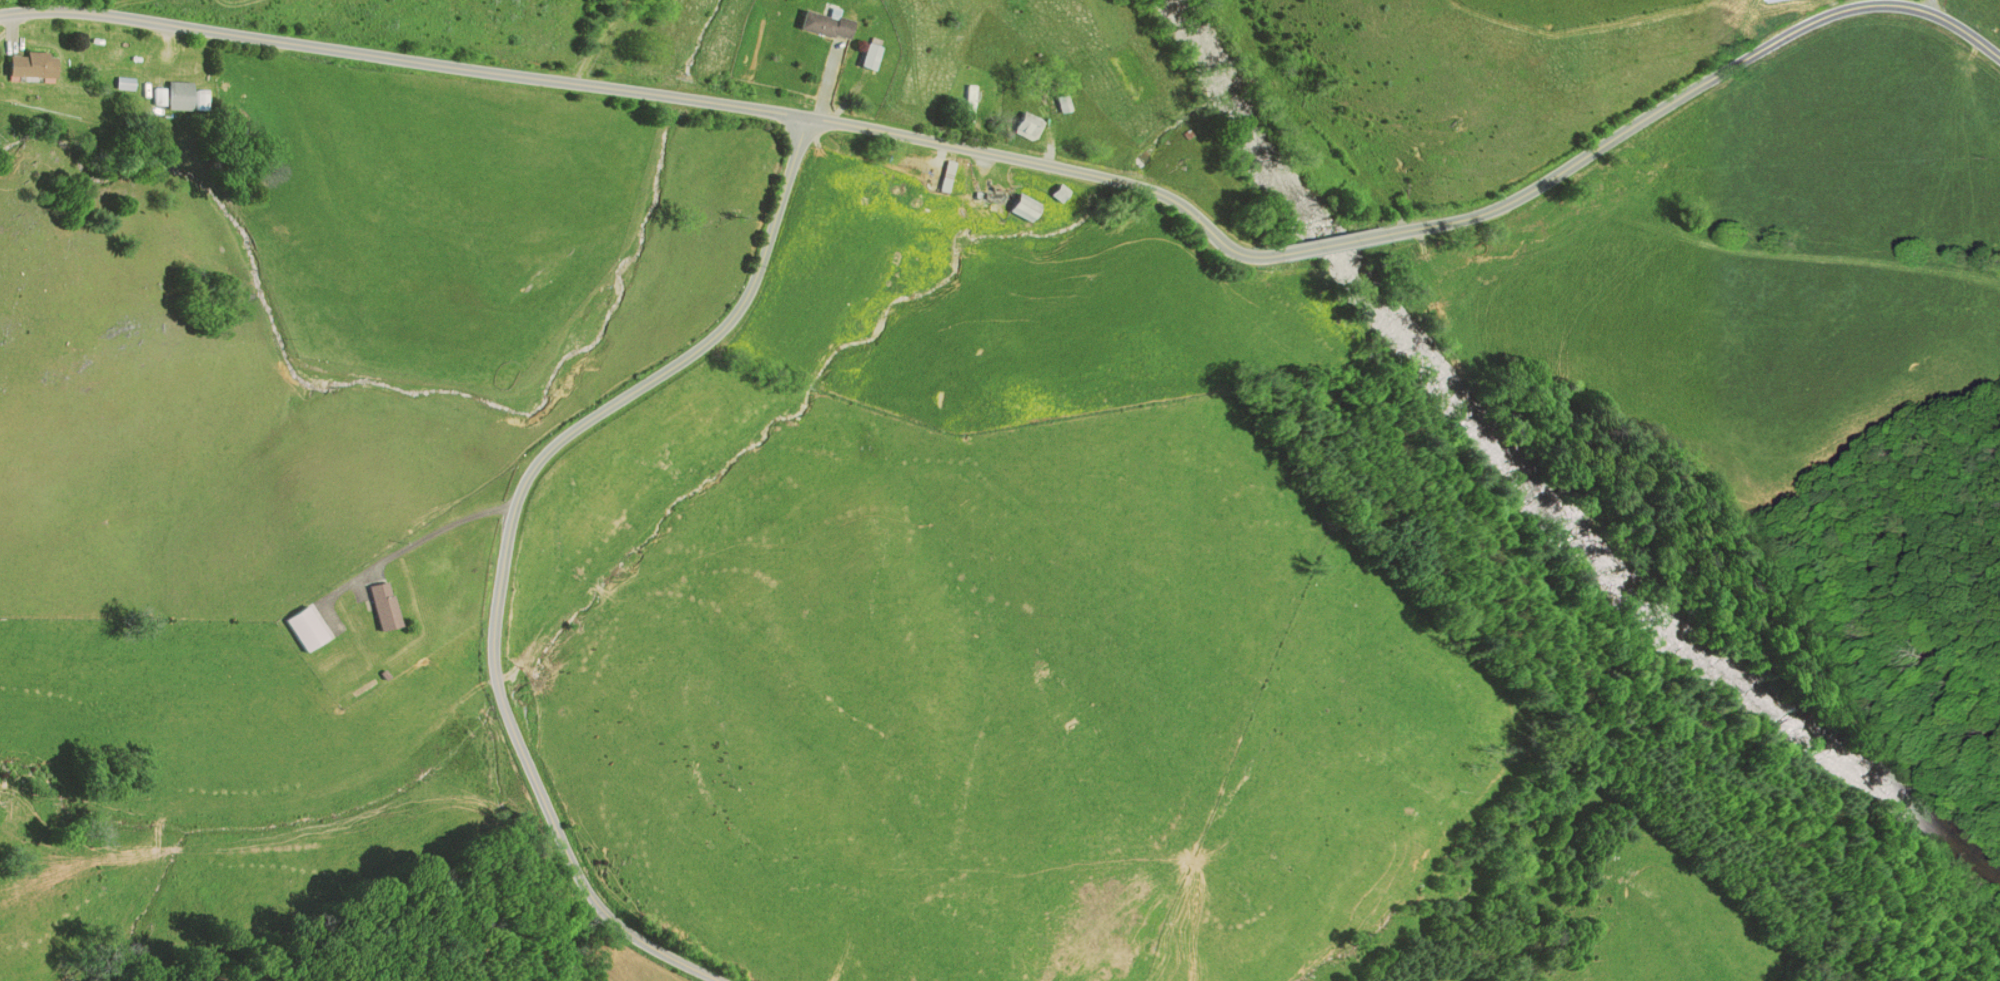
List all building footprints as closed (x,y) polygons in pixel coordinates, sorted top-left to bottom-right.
[(836,18),(838,10),(828,8),(825,18),(800,11),(795,29),(845,42),(850,22),(836,18)] [(867,71),(873,49),(860,45),(853,67),(867,71)] [(0,73),(0,75),(50,77),(51,53),(1,51),(0,73)] [(131,77),(112,77),(111,88),(131,88),(131,77)] [(189,82),(163,80),(163,88),(147,87),(146,106),(205,110),(206,89),(189,88),(189,82)] [(974,125),(976,86),(964,85),(962,124),(974,125)] [(1054,97),(1058,113),(1068,111),(1064,95),(1054,97)] [(1041,119),(1017,111),(1009,132),(1033,141),(1041,119)] [(955,163),(946,160),(936,189),(945,191),(955,163)] [(1051,194),(1063,202),(1071,191),(1059,183),(1051,194)] [(1004,191),(974,190),(973,202),(1004,202),(1004,191)] [(1032,222),(1041,205),(1017,192),(1007,209),(1032,222)] [(370,630),(390,625),(379,580),(360,585),(370,630)] [(281,618),(301,652),(323,640),(304,605),(281,618)]
